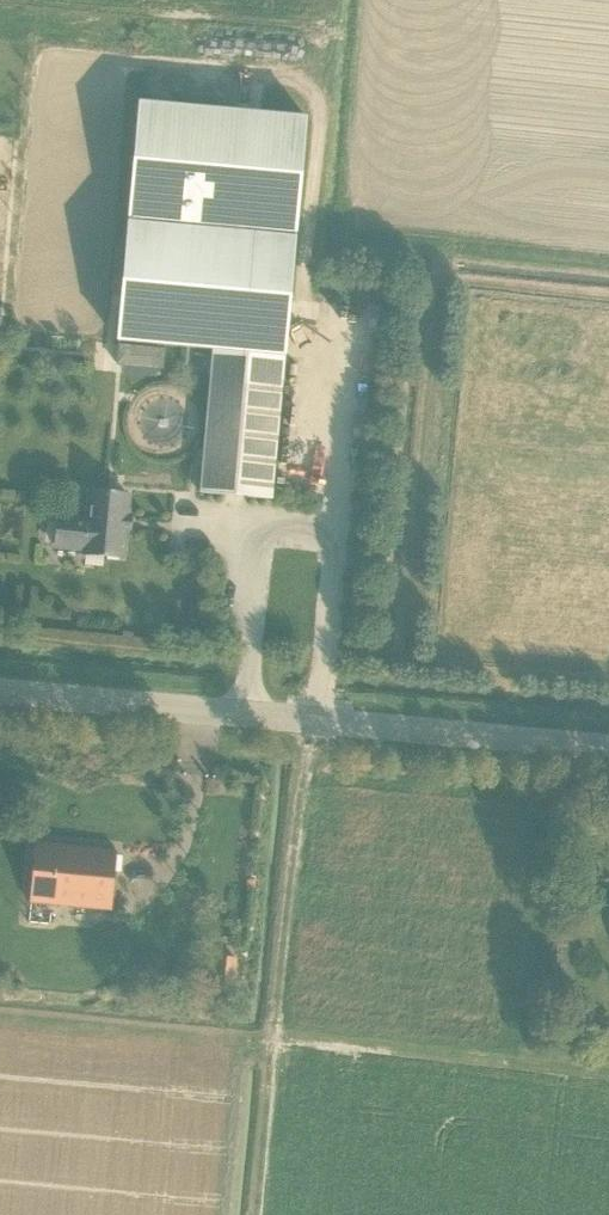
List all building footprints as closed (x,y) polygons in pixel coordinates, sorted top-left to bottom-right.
[(130,210),(130,217),(297,232),(298,225),(308,113),(140,98),(130,210)] [(200,493),(273,499),(297,235),(129,220),(118,341),(213,349),(200,493)] [(118,344),(117,362),(146,364),(158,365),(165,366),(167,348),(148,346),(118,344)] [(85,554),(123,557),(126,530),(131,531),(132,516),(127,515),(129,495),(91,492),(88,520),(60,518),(57,546),(86,549),(85,554)] [(31,900),(112,908),(117,853),(34,843),(31,900)] [(214,990),(233,992),(236,957),(217,955),(214,990)]
